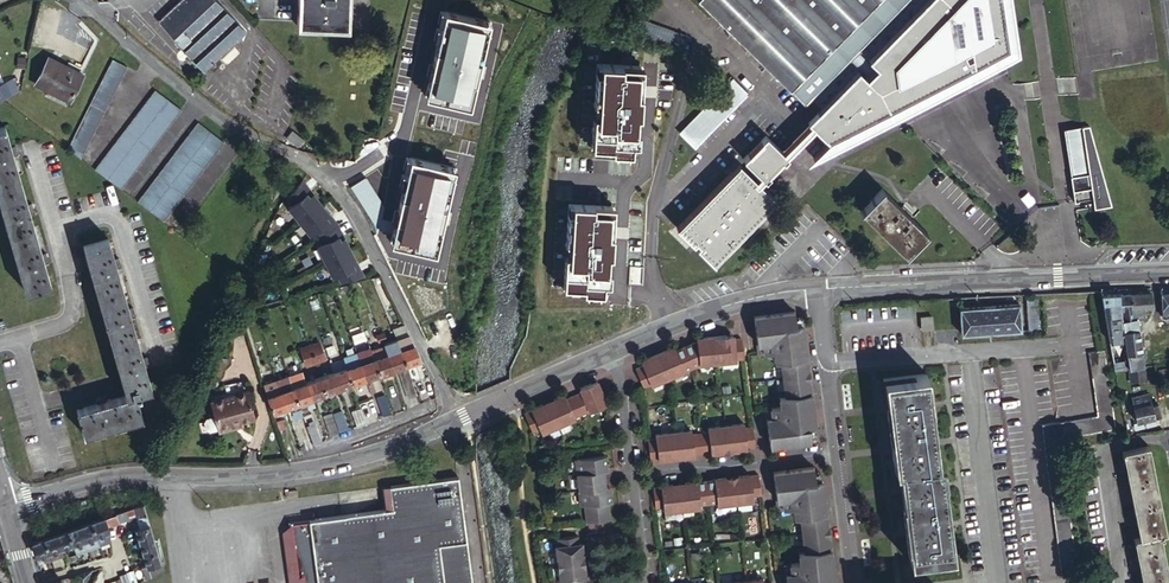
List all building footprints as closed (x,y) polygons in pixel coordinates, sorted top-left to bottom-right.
[(237,33),(243,28),(217,0),(175,0),(156,17),(203,66),(208,61),(212,65),(219,58),(216,54),(233,37),(237,33)] [(299,24),(350,26),(350,0),(300,0),(299,24)] [(857,51),(908,0),(700,0),(736,36),(741,31),(747,37),(746,37),(758,50),(754,54),(804,105),(850,59),(857,51)] [(876,65),(874,67),(867,75),(865,77),(855,86),(885,117),(894,113),(886,98),(888,96),(890,100),(903,93),(901,90),(958,60),(967,75),(967,76),(976,72),(974,59),(986,57),(987,63),(1013,49),(1004,0),(940,0),(876,65)] [(868,57),(869,59),(926,0),(924,0),(868,57)] [(869,59),(876,65),(940,0),(926,0),(869,59)] [(429,73),(424,94),(449,99),(450,95),(471,100),(477,69),(476,69),(479,56),(480,57),(487,28),(483,27),(485,17),(444,8),(432,62),(436,63),(434,74),(429,73)] [(690,31),(628,8),(622,24),(684,47),(690,31)] [(741,31),(736,36),(754,54),(758,50),(746,37),(747,37),(741,31)] [(867,75),(874,67),(857,51),(850,59),(867,75)] [(593,109),(591,141),(611,142),(611,146),(615,147),(627,147),(631,148),(632,138),(638,139),(643,59),(601,56),(600,66),(596,66),(594,97),(599,97),(598,110),(593,109)] [(48,58),(35,83),(71,101),(84,76),(48,58)] [(115,60),(69,151),(83,161),(129,67),(115,60)] [(886,98),(894,113),(894,114),(967,75),(958,60),(901,90),(903,93),(890,100),(888,96),(886,98)] [(427,61),(425,72),(429,73),(434,74),(436,63),(432,62),(427,61)] [(855,86),(865,77),(859,70),(853,76),(854,78),(811,122),(812,123),(816,127),(830,140),(817,153),(838,142),(885,117),(855,86)] [(749,92),(734,76),(680,131),(695,146),(749,92)] [(854,78),(853,76),(809,120),(811,122),(854,78)] [(18,93),(13,80),(0,86),(0,101),(18,93)] [(156,92),(97,172),(123,192),(183,112),(156,92)] [(449,100),(469,105),(471,100),(450,95),(449,99),(449,100)] [(591,109),(593,109),(598,110),(599,97),(594,97),(592,97),(591,109)] [(887,119),(885,117),(838,142),(839,143),(887,119)] [(761,182),(816,127),(812,123),(783,152),(784,152),(762,175),(757,178),(761,182)] [(140,204),(166,224),(226,145),(200,125),(140,204)] [(1071,175),(1101,170),(1087,125),(1080,126),(1080,127),(1064,130),(1071,175)] [(10,147),(5,127),(0,129),(0,201),(27,292),(51,285),(45,264),(42,255),(30,214),(27,205),(13,156),(10,147)] [(306,141),(297,132),(291,139),(301,148),(306,141)] [(745,158),(762,175),(784,152),(783,152),(767,135),(745,158)] [(394,220),(390,241),(415,247),(415,243),(436,247),(443,217),(441,216),(444,204),(446,204),(452,175),(448,174),(450,165),(409,155),(397,209),(401,210),(399,221),(394,220)] [(701,243),(698,246),(714,262),(777,198),(761,182),(758,185),(755,182),(757,178),(742,164),(679,227),(695,243),(698,240),(701,243)] [(1092,199),(1094,210),(1111,206),(1101,170),(1071,175),(1070,176),(1070,178),(1072,177),(1074,190),(1072,190),(1074,202),(1085,200),(1085,198),(1091,197),(1092,199)] [(302,184),(299,188),(306,196),(309,193),(302,184)] [(929,230),(914,215),(909,220),(905,217),(911,212),(903,204),(884,187),(863,208),(908,252),(929,230)] [(299,188),(292,198),(289,204),(292,207),(289,210),(310,236),(313,233),(318,238),(322,244),(317,247),(333,278),(337,276),(341,283),(358,277),(353,267),(357,266),(342,235),(337,237),(333,228),(327,221),(331,218),(309,193),(306,196),(299,188)] [(563,252),(561,284),(581,285),(581,289),(601,290),(601,281),(607,281),(613,203),(571,200),(570,210),(566,210),(564,240),(569,240),(568,253),(563,252)] [(911,212),(914,215),(916,213),(905,202),(903,204),(911,212)] [(392,208),(390,219),(394,220),(399,221),(401,210),(397,209),(392,208)] [(909,220),(914,215),(911,212),(905,217),(909,220)] [(337,225),(331,218),(327,221),(333,228),(337,237),(342,235),(337,225)] [(92,406),(83,409),(76,411),(83,436),(142,419),(135,394),(152,389),(146,368),(143,360),(131,319),(129,309),(117,269),(114,260),(109,240),(84,247),(127,396),(92,406)] [(414,248),(434,252),(436,247),(415,243),(415,247),(414,248)] [(358,277),(362,276),(357,266),(353,267),(358,277)] [(1130,293),(1117,294),(1119,317),(1120,320),(1132,318),(1130,293)] [(1149,293),(1130,293),(1132,318),(1135,318),(1142,317),(1142,308),(1150,307),(1149,293)] [(1160,293),(1161,316),(1168,316),(1168,293),(1160,293)] [(1117,294),(1102,294),(1105,311),(1112,310),(1112,318),(1119,317),(1117,294)] [(1028,332),(1042,331),(1040,296),(1026,297),(1028,332)] [(959,310),(961,335),(1021,331),(1020,307),(959,310)] [(806,427),(812,426),(816,426),(803,324),(799,324),(793,325),(791,312),(751,317),(755,354),(756,356),(773,354),(774,362),(781,361),(785,396),(784,396),(786,408),(763,411),(762,408),(767,445),(807,440),(806,427)] [(919,317),(920,329),(932,328),(931,316),(919,317)] [(1120,320),(1127,360),(1129,369),(1143,367),(1135,318),(1132,318),(1120,320)] [(248,335),(243,320),(234,323),(239,338),(248,335)] [(378,331),(375,323),(367,326),(370,334),(378,331)] [(415,361),(421,360),(409,336),(396,341),(396,343),(399,350),(405,365),(406,368),(412,383),(421,380),(415,361)] [(724,340),(723,337),(700,340),(701,343),(694,344),(692,345),(673,352),(667,355),(666,351),(644,360),(646,364),(640,367),(632,370),(640,388),(648,385),(699,364),(733,360),(733,359),(741,359),(738,339),(730,340),(724,340)] [(318,343),(309,346),(315,364),(321,362),(319,356),(322,355),(318,343)] [(393,352),(399,350),(396,343),(390,345),(393,352)] [(392,370),(405,365),(399,350),(393,352),(390,345),(384,347),(392,370)] [(301,369),(311,400),(325,395),(320,379),(315,364),(309,346),(299,350),(304,362),(307,361),(309,366),(301,369)] [(386,377),(393,374),(392,370),(384,347),(370,352),(378,375),(384,373),(386,377)] [(1043,425),(1066,578),(1074,577),(1083,575),(1062,438),(1115,430),(1103,349),(1086,351),(1096,417),(1076,419),(1043,425)] [(357,357),(365,380),(378,375),(370,352),(369,350),(356,354),(357,357)] [(352,385),(365,380),(357,357),(344,362),(352,385)] [(344,362),(343,360),(331,365),(334,374),(339,389),(352,385),(344,362)] [(1127,360),(1114,362),(1116,372),(1129,369),(1127,360)] [(1143,367),(1129,369),(1131,381),(1145,378),(1143,367)] [(288,373),(291,384),(298,405),(311,400),(301,369),(301,368),(288,373)] [(412,383),(406,368),(398,371),(408,399),(417,395),(412,383)] [(291,384),(288,373),(275,378),(279,388),(291,384)] [(320,379),(325,395),(339,389),(334,374),(320,379)] [(892,472),(895,471),(934,466),(923,377),(881,382),(892,472)] [(279,388),(275,378),(263,382),(268,397),(280,393),(279,388)] [(291,384),(279,388),(280,393),(285,409),(298,405),(291,384)] [(354,391),(352,385),(339,389),(341,396),(354,391)] [(587,412),(604,405),(595,385),(589,388),(587,385),(577,389),(578,393),(563,400),(561,396),(550,401),(552,404),(541,409),(539,405),(528,410),(529,410),(521,414),(529,432),(537,429),(539,433),(572,419),(571,418),(587,412)] [(246,405),(250,404),(246,393),(211,403),(215,417),(218,430),(241,424),(251,421),(246,405)] [(280,393),(268,397),(273,414),(285,409),(280,393)] [(1131,397),(1136,421),(1160,416),(1158,404),(1150,405),(1148,394),(1131,397)] [(377,403),(381,418),(389,415),(384,400),(377,403)] [(552,404),(550,401),(539,405),(541,409),(552,404)] [(254,420),(250,404),(246,405),(251,421),(254,420)] [(331,412),(336,429),(344,426),(338,409),(331,412)] [(356,426),(364,424),(359,409),(351,411),(356,426)] [(323,418),(329,436),(337,434),(330,415),(323,418)] [(218,430),(215,417),(206,420),(204,423),(206,431),(210,433),(218,430)] [(744,448),(752,447),(749,426),(742,427),(741,423),(705,428),(706,432),(689,434),(689,430),(653,434),(654,439),(645,440),(648,460),(656,459),(656,460),(668,458),(668,454),(680,453),(680,457),(692,455),(692,454),(709,452),(709,453),(720,451),(720,448),(732,446),(732,450),(744,448)] [(241,424),(218,430),(219,433),(242,427),(241,424)] [(317,430),(307,433),(312,446),(321,443),(317,430)] [(1161,539),(1167,538),(1150,452),(1124,457),(1141,543),(1135,544),(1143,582),(1168,582),(1168,579),(1161,539)] [(605,469),(603,455),(573,458),(575,473),(576,473),(578,489),(577,489),(579,506),(582,505),(585,523),(608,520),(606,502),(609,502),(607,485),(603,486),(601,470),(605,469)] [(934,466),(895,471),(907,561),(951,556),(939,466),(934,466)] [(823,479),(813,480),(811,467),(770,472),(775,511),(794,508),(795,516),(801,515),(806,551),(801,552),(802,561),(782,564),(785,582),(836,582),(823,479)] [(758,495),(756,474),(748,475),(747,475),(736,476),(736,480),(724,482),(724,478),(712,479),(712,480),(695,482),(684,483),(684,487),(672,488),(672,485),(660,486),(660,487),(652,488),(654,508),(662,507),(663,511),(699,507),(698,502),(715,500),(715,505),(751,500),(750,496),(758,495)] [(461,477),(425,481),(428,503),(394,507),(290,520),(297,577),(293,582),(474,582),(461,477)] [(428,503),(425,481),(391,486),(394,507),(428,503)] [(147,515),(144,505),(127,511),(130,520),(135,519),(147,515)] [(114,515),(105,519),(107,527),(116,524),(114,515)] [(137,527),(150,524),(147,515),(135,519),(137,527)] [(110,544),(109,533),(107,527),(105,519),(91,523),(99,547),(110,544)] [(91,523),(80,527),(88,551),(99,547),(91,523)] [(150,524),(137,527),(141,540),(154,537),(150,524)] [(80,527),(67,531),(72,545),(75,555),(88,551),(80,527)] [(67,531),(57,535),(61,549),(72,545),(67,531)] [(61,549),(57,535),(45,539),(50,553),(52,559),(63,555),(61,549)] [(144,551),(157,549),(154,537),(141,540),(144,551)] [(556,539),(557,547),(555,547),(559,582),(582,582),(582,581),(585,581),(583,569),(580,569),(579,557),(582,556),(580,544),(577,545),(576,537),(556,539)] [(34,543),(38,557),(44,555),(50,553),(45,539),(34,543)] [(144,565),(148,580),(164,570),(157,549),(144,551),(148,564),(144,565)] [(52,559),(50,553),(44,555),(46,561),(52,559)] [(94,569),(80,574),(82,582),(85,582),(94,569)] [(127,582),(135,582),(131,571),(125,574),(127,582)] [(119,582),(127,582),(125,574),(118,578),(119,582)]
